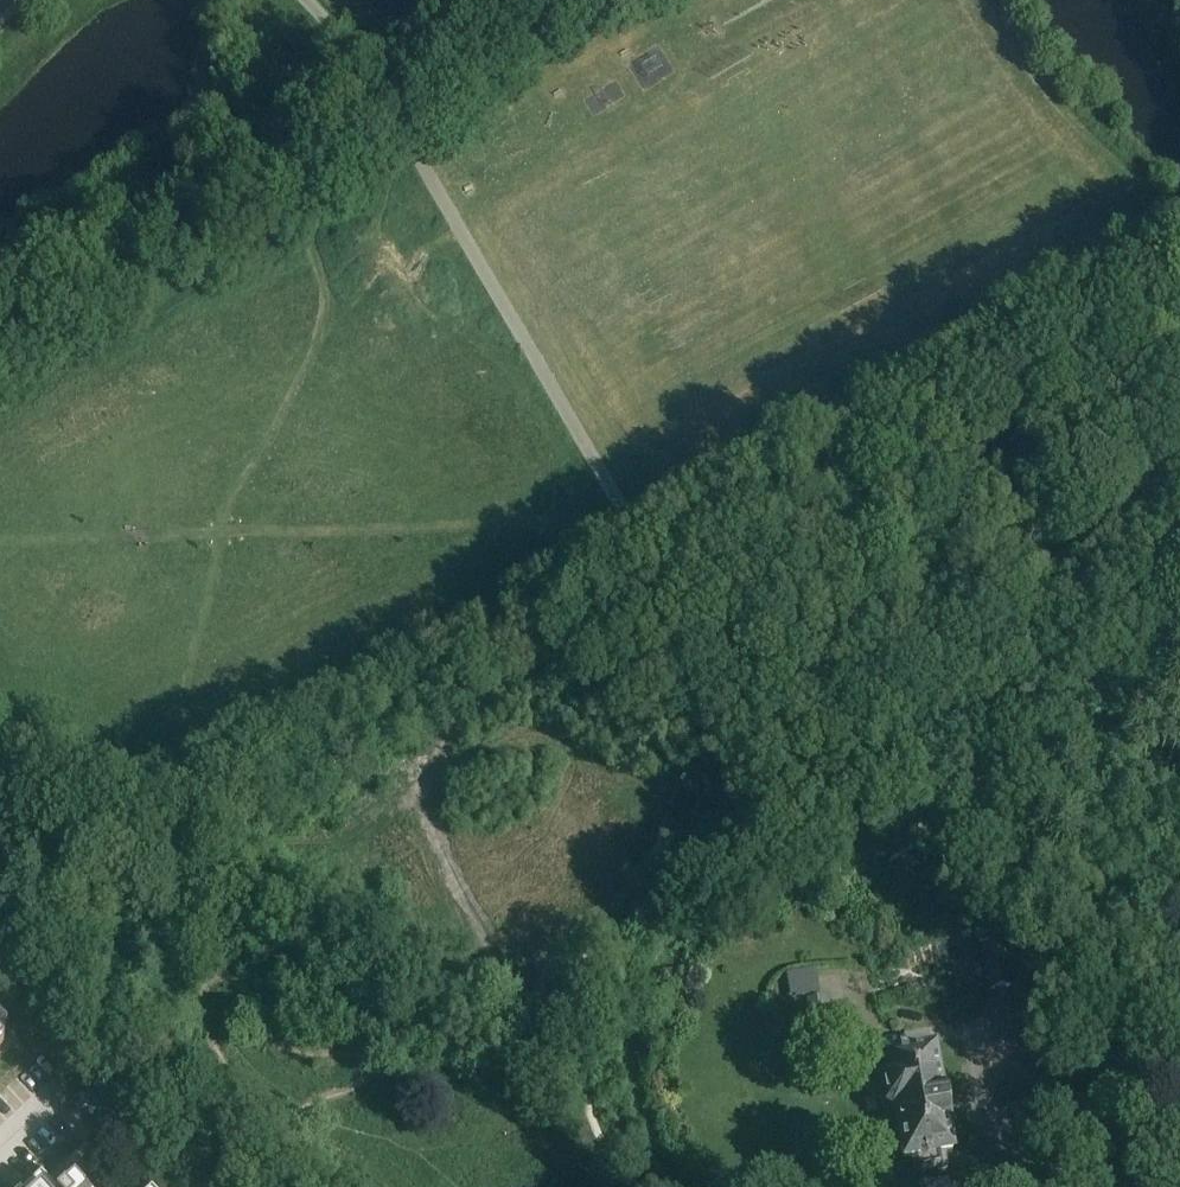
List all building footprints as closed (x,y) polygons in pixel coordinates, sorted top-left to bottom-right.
[(983,943),(991,992),(1010,988),(1002,940),(998,940),(985,943),(983,943)] [(834,1050),(825,997),(806,1001),(815,1054),(834,1050)] [(904,1160),(912,1159),(915,1175),(948,1169),(945,1154),(953,1152),(946,1116),(953,1115),(951,1102),(944,1103),(934,1049),(886,1058),(890,1081),(882,1082),(887,1107),(895,1105),(900,1136),(897,1141),(898,1151),(903,1154),(904,1160)]
